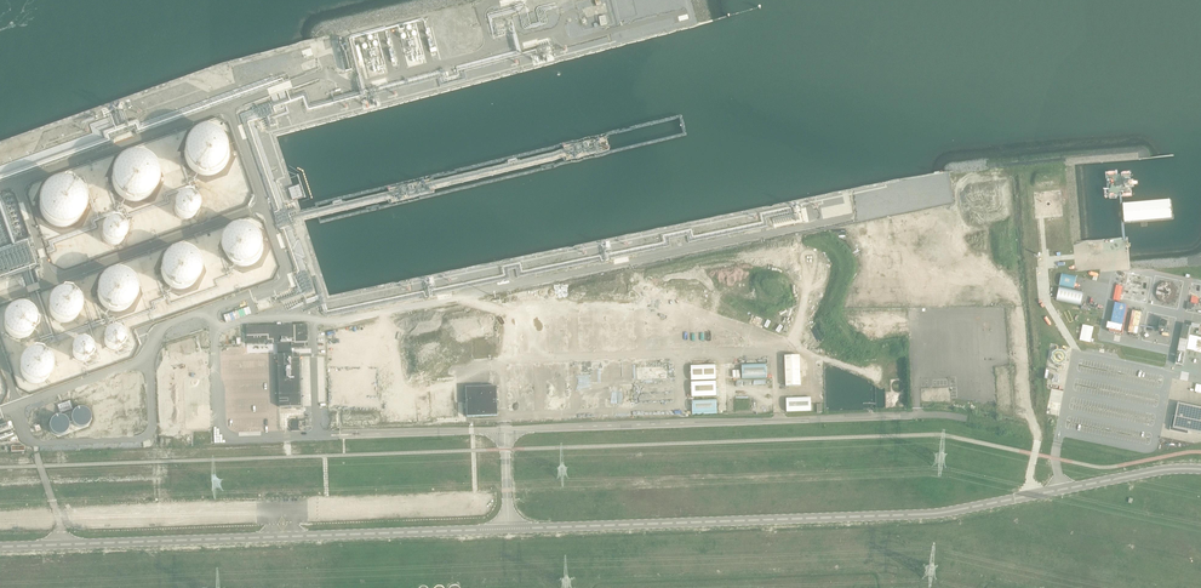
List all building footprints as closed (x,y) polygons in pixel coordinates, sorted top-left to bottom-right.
[(607,25),(605,16),(599,18),(601,26),(607,25)] [(203,174),(208,175),(212,174),(217,173),(221,171),(224,168),(227,164),(229,160),(230,155),(230,151),(229,146),(227,142),(224,138),(221,135),(217,133),(213,132),(208,131),(204,132),(200,133),(196,135),(192,138),(190,142),(188,146),(187,150),(187,155),(187,159),(189,163),(192,167),(195,170),(199,172),(203,174)] [(130,201),(135,201),(139,201),(144,200),(148,198),(151,194),(154,191),(156,187),(157,182),(157,177),(156,173),(154,169),(151,165),(148,162),(144,160),(140,158),(135,158),(131,158),(127,160),(123,162),(119,165),(117,169),(115,173),(114,177),(114,182),(115,186),(116,190),(119,194),(122,197),(126,199),(130,201)] [(55,227),(59,227),(64,227),(69,226),(73,223),(76,220),(79,217),(81,212),(82,208),(82,203),(81,199),(79,194),(76,191),(73,188),(69,186),(65,184),(60,184),(56,184),(51,186),(48,188),(44,191),(42,195),(40,199),(39,203),(39,207),(39,212),(41,216),(44,220),(47,223),(51,225),(55,227)] [(182,222),(185,222),(188,222),(191,221),(194,219),(196,217),(198,215),(199,212),(200,209),(200,206),(199,203),(198,201),(196,198),(194,196),(191,195),(189,194),(186,194),(183,194),(180,195),(178,196),(175,198),(174,201),(172,203),(172,206),(172,209),(172,212),(173,215),(175,217),(177,219),(180,221),(182,222)] [(1125,220),(1172,218),(1171,200),(1124,203),(1125,220)] [(773,218),(775,226),(803,221),(801,212),(773,218)] [(111,248),(114,248),(117,248),(120,247),(122,246),(125,244),(126,241),(128,239),(128,236),(128,233),(128,230),(126,227),(125,225),(122,223),(120,221),(117,220),(114,220),(111,220),(109,221),(106,223),(104,225),(102,227),(101,230),(100,233),(100,235),(101,238),(102,241),(104,243),(106,245),(108,247),(111,248)] [(241,269),(245,270),(250,269),(254,268),(258,266),(262,263),(265,259),(267,255),(267,250),(267,245),(266,241),(264,237),(262,233),(258,230),(255,228),(250,227),(246,226),(241,227),(237,228),(233,230),(230,233),(227,237),(225,241),(224,245),(224,250),(225,254),(227,258),(229,262),(233,265),(236,267),(241,269)] [(202,248),(209,265),(214,263),(220,261),(213,246),(210,247),(209,242),(209,240),(203,242),(205,247),(202,248)] [(176,292),(181,292),(185,292),(190,291),(194,288),(198,285),(200,282),(202,277),(203,273),(203,268),(202,264),(200,260),(198,256),(194,253),(190,251),(186,249),(182,249),(177,249),(173,251),(169,253),(166,256),(163,260),(161,264),(160,268),(160,273),(161,277),(162,281),(165,285),(168,288),(172,290),(176,292)] [(900,266),(901,252),(888,251),(887,265),(900,266)] [(912,251),(913,264),(929,264),(929,256),(925,256),(925,251),(912,251)] [(142,293),(160,287),(156,270),(153,271),(151,262),(149,263),(148,259),(142,260),(141,257),(132,260),(142,293)] [(274,264),(271,270),(272,270),(270,274),(274,276),(278,267),(274,264)] [(911,271),(912,285),(933,284),(933,276),(935,276),(935,270),(911,271)] [(113,315),(117,316),(122,315),(126,314),(131,312),(134,309),(137,305),(139,301),(140,296),(140,292),(139,287),(137,283),(134,279),(131,276),(127,274),(122,273),(118,272),(114,273),(109,274),(105,276),(102,279),(99,283),(97,287),(96,291),(96,296),(97,300),(99,304),(102,308),(105,311),(109,313),(113,315)] [(884,286),(901,286),(901,272),(881,272),(881,279),(884,279),(884,286)] [(0,287),(0,294),(23,286),(21,280),(0,287)] [(311,281),(278,291),(282,304),(309,296),(307,291),(312,289),(313,290),(314,290),(311,281)] [(1163,285),(1159,285),(1157,294),(1160,295),(1159,298),(1161,298),(1162,295),(1171,297),(1171,296),(1165,294),(1165,292),(1173,294),(1175,284),(1164,281),(1163,285)] [(1123,297),(1125,282),(1118,282),(1116,296),(1123,297)] [(1083,291),(1059,286),(1056,301),(1080,306),(1083,291)] [(866,307),(902,307),(901,293),(874,293),(874,298),(871,298),(871,301),(866,301),(866,307)] [(61,322),(64,322),(67,322),(70,321),(73,319),(75,317),(77,315),(78,312),(79,309),(79,306),(78,303),(77,301),(75,298),(73,296),(70,295),(68,294),(65,294),(62,294),(59,295),(56,296),(54,298),(53,301),(51,303),(51,306),(51,309),(51,312),(52,315),(54,317),(56,319),(59,321),(61,322)] [(1193,310),(1194,303),(1199,304),(1200,298),(1192,296),(1191,302),(1188,301),(1187,309),(1193,310)] [(1128,304),(1116,302),(1111,331),(1123,333),(1128,304)] [(1142,311),(1133,309),(1129,332),(1138,334),(1142,311)] [(16,338),(19,338),(22,338),(25,337),(28,336),(30,334),(32,331),(33,328),(34,325),(34,322),(33,319),(32,317),(30,314),(28,312),(25,311),(22,310),(20,310),(17,310),(14,311),(11,313),(9,314),(7,317),(6,319),(6,322),(6,325),(6,328),(7,331),(9,333),(11,335),(14,337),(16,338)] [(280,407),(302,406),(300,354),(292,354),(292,349),(308,348),(308,325),(246,327),(247,344),(279,343),(279,346),(278,346),(278,349),(279,349),(280,355),(278,355),(280,407)] [(1191,326),(1183,325),(1175,364),(1183,365),(1191,326)] [(1091,344),(1094,328),(1083,326),(1080,341),(1091,344)] [(111,352),(113,352),(116,352),(119,351),(121,350),(123,348),(125,346),(126,344),(126,341),(126,339),(126,336),(124,334),(123,332),(121,330),(119,329),(116,328),(114,328),(111,328),(109,329),(107,330),(105,332),(103,334),(102,336),(101,339),(101,341),(102,344),(103,346),(104,348),(106,350),(108,351),(111,352)] [(199,338),(211,336),(209,330),(198,333),(199,338)] [(194,337),(166,344),(169,358),(198,351),(194,337)] [(79,364),(81,364),(84,364),(86,363),(89,362),(91,360),(92,358),(94,355),(94,353),(94,350),(94,347),(92,345),(91,343),(89,341),(87,340),(84,339),(82,339),(79,339),(77,340),(74,341),(73,343),(71,345),(70,347),(69,350),(69,353),(70,355),(71,357),(72,360),(74,361),(76,363),(79,364)] [(32,383),(35,384),(38,384),(41,383),(44,381),(46,379),(48,377),(49,374),(50,371),(50,368),(49,365),(48,363),(46,360),(44,358),(41,357),(39,356),(36,356),(33,356),(30,357),(28,358),(25,360),(24,363),(22,365),(22,368),(22,371),(22,374),(23,377),(25,379),(27,381),(30,382),(32,383)] [(786,387),(801,386),(799,356),(785,356),(786,387)] [(742,379),(767,378),(766,363),(742,364),(742,379)] [(716,380),(715,365),(691,366),(691,380),(716,380)] [(997,405),(1012,405),(1010,365),(996,366),(997,405)] [(199,388),(199,370),(163,370),(163,388),(199,388)] [(716,381),(691,383),(692,397),(716,396),(716,381)] [(498,416),(497,386),(466,387),(467,417),(498,416)] [(951,386),(921,387),(921,402),(952,401),(951,386)] [(786,398),(786,412),(811,411),(811,398),(786,398)] [(716,399),(692,400),(692,415),(717,414),(716,399)] [(201,401),(166,401),(166,419),(201,419),(201,401)] [(1179,404),(1176,417),(1173,416),(1170,431),(1188,434),(1189,431),(1200,434),(1200,408),(1179,404)] [(300,430),(300,419),(303,419),(303,412),(281,412),(281,420),(284,420),(284,427),(292,427),(292,430),(300,430)]
